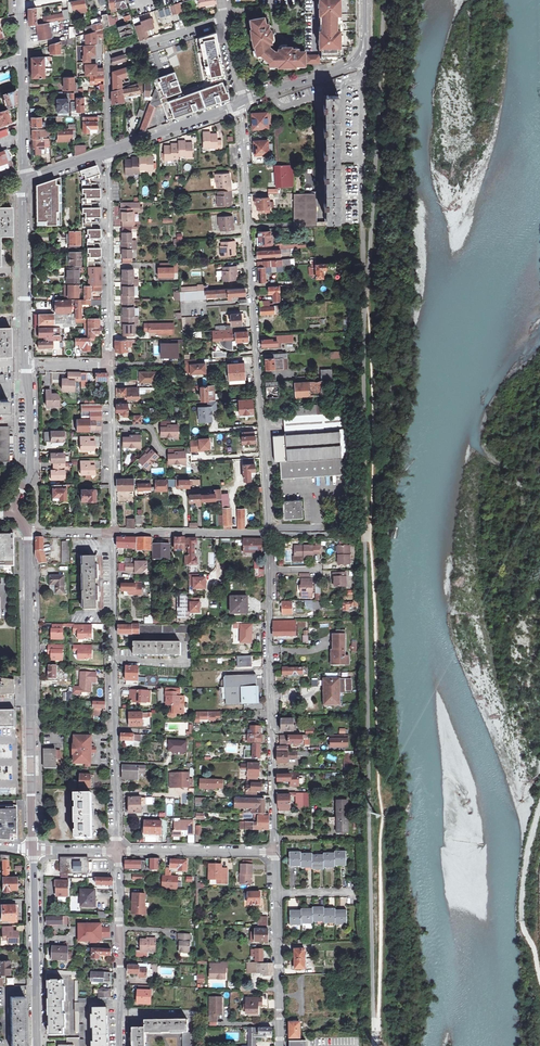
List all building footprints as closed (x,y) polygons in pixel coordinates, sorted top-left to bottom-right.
[(85,6),(84,0),(78,0),(71,1),(72,8),(85,6)] [(86,33),(122,22),(121,16),(118,17),(116,7),(121,6),(121,8),(126,6),(124,0),(109,0),(111,8),(112,8),(113,15),(108,16),(107,15),(103,16),(103,20),(98,21),(98,22),(92,23),(93,25),(84,27),(86,33)] [(316,55),(320,55),(322,55),(322,59),(338,59),(338,55),(340,55),(340,52),(338,50),(338,47),(340,47),(341,43),(339,41),(339,37),(341,35),(341,31),(338,30),(338,28),(340,26),(340,22),(340,19),(338,17),(338,14),(341,14),(341,10),(339,9),(339,4),(341,2),(341,0),(315,0),(315,7),(315,36),(316,51),(316,55)] [(177,3),(169,5),(172,14),(179,11),(177,3)] [(44,20),(44,23),(49,22),(51,22),(68,20),(68,9),(62,10),(62,13),(47,17),(47,19),(44,20)] [(172,15),(160,17),(161,24),(173,22),(172,15)] [(259,56),(272,46),(271,44),(275,44),(275,42),(276,40),(275,34),(274,34),(273,29),(272,29),(271,26),(269,26),(269,23),(266,23),(265,17),(253,19),(254,22),(252,23),(253,29),(251,29),(252,34),(254,35),(255,40),(254,42),(254,46),(256,46),(259,56)] [(146,38),(146,36),(147,35),(145,29),(152,27),(149,18),(141,21),(142,24),(135,26),(140,40),(146,38)] [(44,23),(36,24),(39,39),(51,37),(49,22),(44,23)] [(121,37),(133,33),(130,23),(117,27),(121,37)] [(86,33),(85,34),(85,43),(96,42),(96,37),(103,37),(103,28),(86,33)] [(175,73),(153,78),(156,89),(161,103),(167,102),(174,118),(230,98),(227,84),(223,67),(219,49),(216,32),(200,38),(210,86),(184,96),(175,73)] [(50,44),(50,54),(60,54),(60,41),(50,44)] [(95,45),(83,46),(84,55),(83,55),(83,62),(90,62),(90,55),(95,55),(95,45)] [(277,51),(272,46),(259,56),(262,55),(271,63),(271,69),(276,69),(276,67),(280,67),(280,69),(301,68),(301,67),(308,66),(308,64),(307,51),(305,51),(299,51),(299,49),(296,49),(296,46),(282,47),(282,48),(279,48),(279,51),(277,51)] [(316,55),(316,51),(314,51),(312,51),(307,51),(308,64),(314,64),(320,64),(320,55),(316,55)] [(126,60),(124,54),(111,58),(111,60),(113,64),(126,60)] [(30,77),(45,77),(44,57),(29,57),(30,67),(30,77)] [(95,64),(85,64),(85,76),(91,76),(95,76),(104,75),(103,68),(95,68),(95,64)] [(125,101),(124,96),(139,94),(138,88),(144,87),(144,96),(150,96),(152,88),(151,79),(128,85),(129,88),(123,89),(123,87),(122,79),(127,77),(126,67),(113,71),(113,90),(112,91),(112,104),(125,101)] [(64,77),(64,90),(76,89),(76,83),(75,83),(74,76),(64,77)] [(334,78),(325,81),(325,88),(334,88),(334,78)] [(323,95),(324,165),(339,164),(339,151),(339,127),(338,105),(338,100),(338,95),(335,95),(334,88),(325,88),(325,95),(323,95)] [(139,133),(143,132),(153,106),(161,103),(156,89),(139,133)] [(8,110),(16,106),(16,97),(16,91),(3,96),(8,110)] [(71,115),(78,115),(78,111),(86,111),(86,97),(76,97),(76,101),(71,101),(71,115)] [(57,99),(58,112),(68,111),(68,99),(57,99)] [(0,112),(0,127),(11,124),(6,110),(0,112)] [(266,127),(266,113),(251,114),(252,128),(266,127)] [(39,117),(31,117),(31,125),(31,126),(42,126),(42,117),(39,117)] [(90,132),(90,131),(97,131),(97,118),(83,118),(83,132),(90,132)] [(58,137),(69,137),(75,137),(75,128),(61,129),(61,130),(60,130),(60,131),(58,131),(58,137)] [(0,131),(0,137),(8,134),(6,129),(0,131)] [(41,149),(45,149),(45,146),(50,146),(49,139),(40,139),(40,136),(47,136),(47,129),(33,129),(33,154),(41,154),(41,149)] [(209,147),(209,149),(221,149),(221,141),(217,141),(217,134),(212,134),(211,135),(209,135),(209,132),(202,132),(203,147),(209,147)] [(178,140),(178,143),(178,146),(178,155),(185,155),(185,157),(193,157),(193,142),(188,142),(188,143),(186,143),(186,140),(178,140)] [(268,154),(267,141),(254,142),(255,154),(268,154)] [(178,146),(178,143),(171,143),(171,146),(169,146),(169,145),(163,145),(163,160),(172,160),(172,159),(178,158),(178,155),(178,146)] [(75,155),(86,152),(85,146),(75,146),(75,155)] [(10,172),(9,168),(13,167),(7,150),(0,152),(0,176),(10,172)] [(64,159),(62,154),(55,156),(57,162),(64,159)] [(139,154),(139,157),(139,170),(145,170),(145,171),(153,171),(152,156),(148,156),(148,157),(146,157),(146,154),(139,154)] [(139,170),(139,157),(131,157),(131,160),(129,160),(129,159),(124,159),(124,174),(133,174),(133,172),(139,172),(139,170)] [(325,221),(340,220),(340,212),(340,203),(340,177),(339,170),(339,164),(324,165),(324,193),(325,221)] [(288,165),(274,165),(276,187),(290,185),(288,165)] [(80,172),(81,176),(82,189),(91,189),(91,178),(100,175),(97,166),(80,172)] [(228,184),(228,177),(228,173),(214,174),(214,185),(216,184),(216,189),(223,188),(231,188),(230,183),(228,184)] [(60,182),(46,182),(35,186),(36,203),(36,226),(61,226),(60,182)] [(100,189),(91,189),(82,189),(82,195),(84,195),(84,199),(92,199),(100,199),(100,189)] [(230,205),(230,201),(229,195),(231,195),(231,191),(223,191),(217,192),(217,196),(215,196),(216,206),(230,205)] [(303,193),(293,193),(293,223),(293,225),(316,224),(316,193),(303,193)] [(257,209),(268,209),(267,197),(256,198),(257,209)] [(92,199),(84,199),(82,199),(82,214),(85,214),(85,218),(91,218),(100,218),(100,208),(92,209),(92,199)] [(121,213),(121,217),(121,222),(132,222),(132,212),(138,212),(138,208),(138,203),(121,203),(121,209),(119,209),(119,213),(121,213)] [(11,208),(0,208),(0,238),(12,238),(11,208)] [(232,226),(231,220),(231,217),(217,218),(218,228),(219,228),(219,231),(232,231),(233,231),(233,226),(232,226)] [(91,218),(85,218),(82,218),(82,228),(92,228),(91,218)] [(101,230),(87,230),(87,236),(89,236),(89,238),(86,239),(87,250),(95,249),(94,239),(101,239),(101,230)] [(271,235),(270,231),(258,232),(259,236),(256,237),(257,245),(271,244),(271,241),(273,241),(272,235),(271,235)] [(79,232),(77,232),(69,232),(68,248),(79,248),(79,232)] [(131,233),(121,233),(121,238),(121,242),(120,242),(120,246),(131,246),(131,233)] [(234,256),(234,252),(233,246),(235,246),(235,241),(220,242),(221,246),(219,246),(220,256),(234,256)] [(131,259),(131,246),(120,246),(120,250),(121,250),(121,254),(121,259),(131,259)] [(87,268),(95,268),(94,258),(100,258),(100,249),(95,249),(87,250),(87,255),(89,255),(89,258),(87,258),(87,268)] [(79,266),(80,253),(66,253),(66,266),(79,266)] [(325,262),(315,263),(315,267),(311,267),(312,274),(316,274),(316,278),(323,277),(323,270),(325,269),(325,262)] [(178,272),(177,263),(168,263),(168,268),(160,268),(158,268),(158,277),(173,277),(173,272),(178,272)] [(236,280),(235,277),(235,270),(237,270),(237,266),(235,266),(222,267),(222,271),(221,271),(222,281),(236,280)] [(271,270),(271,266),(264,266),(264,267),(258,268),(259,282),(265,282),(265,270),(271,270)] [(82,272),(82,267),(75,268),(63,268),(63,283),(77,283),(77,272),(82,272)] [(87,268),(88,287),(91,286),(93,286),(100,286),(99,268),(95,268),(87,268)] [(131,270),(122,270),(122,275),(122,279),(120,279),(120,282),(131,282),(131,279),(133,279),(133,270),(131,270)] [(133,301),(134,286),(131,286),(131,282),(120,282),(120,287),(122,287),(122,291),(122,296),(120,296),(120,301),(133,301)] [(67,285),(67,300),(70,300),(73,300),(74,300),(77,300),(77,285),(67,285)] [(92,300),(92,298),(89,298),(89,292),(90,292),(90,291),(88,290),(88,288),(91,288),(91,286),(88,287),(83,286),(83,300),(87,300),(92,300)] [(269,294),(273,294),(273,301),(280,301),(279,286),(268,287),(269,294)] [(227,295),(228,299),(231,299),(231,295),(244,294),(244,288),(227,288),(227,295)] [(206,290),(201,290),(202,299),(206,299),(206,296),(218,296),(218,289),(206,290)] [(235,303),(235,305),(238,304),(239,308),(246,307),(246,301),(246,299),(238,299),(238,303),(235,303)] [(70,300),(67,300),(65,300),(64,300),(56,300),(54,300),(54,314),(70,313),(70,300)] [(100,300),(98,300),(94,300),(92,300),(87,300),(83,300),(77,300),(74,300),(75,319),(80,319),(80,304),(100,304),(100,300)] [(122,307),(122,313),(122,317),(121,316),(121,320),(132,320),(132,316),(133,316),(133,301),(120,301),(120,307),(122,307)] [(234,329),(244,328),(243,313),(225,314),(226,324),(223,325),(224,329),(232,329),(234,329)] [(33,328),(52,328),(52,314),(33,314),(33,321),(33,328)] [(87,325),(87,328),(98,328),(98,319),(84,319),(85,325),(87,325)] [(132,323),(132,320),(121,320),(121,324),(123,324),(123,328),(123,333),(123,336),(134,336),(134,333),(134,323),(132,323)] [(174,334),(174,323),(144,323),(144,335),(174,334)] [(59,327),(52,328),(38,328),(38,337),(45,337),(46,341),(59,341),(59,327)] [(10,328),(0,328),(0,358),(7,358),(10,358),(10,328)] [(98,328),(87,328),(87,338),(93,338),(93,334),(98,334),(98,328)] [(235,332),(234,329),(232,329),(224,329),(223,329),(215,330),(212,330),(213,340),(218,340),(219,343),(219,344),(221,346),(223,347),(225,349),(228,349),(230,350),(233,350),(232,341),(235,341),(235,332)] [(248,340),(247,331),(235,332),(235,341),(248,340)] [(291,334),(261,336),(261,346),(277,345),(277,343),(292,342),(291,334)] [(89,351),(88,339),(75,339),(75,347),(79,347),(79,351),(89,351)] [(115,340),(115,352),(127,352),(127,340),(115,340)] [(177,355),(177,343),(160,343),(160,356),(177,355)] [(279,353),(265,354),(265,369),(287,368),(285,353),(279,353)] [(185,362),(185,374),(207,374),(207,362),(185,362)] [(228,383),(244,383),(243,366),(227,366),(228,383)] [(136,381),(136,387),(137,387),(158,387),(158,379),(155,379),(154,372),(139,372),(139,370),(136,370),(137,381),(136,381)] [(79,381),(79,373),(73,372),(68,372),(67,379),(61,379),(61,389),(63,391),(73,392),(73,381),(79,381)] [(98,381),(102,381),(107,381),(107,374),(98,373),(95,373),(95,382),(98,382),(98,381)] [(323,378),(296,380),(296,396),(324,395),(323,378)] [(275,381),(266,382),(265,382),(266,400),(280,399),(278,384),(281,384),(281,385),(293,385),(293,380),(288,381),(275,381)] [(212,399),(211,393),(211,384),(210,384),(207,385),(200,386),(200,400),(212,399)] [(117,388),(117,394),(117,395),(124,394),(124,398),(136,398),(135,387),(124,388),(117,388)] [(50,390),(45,390),(46,406),(50,406),(51,407),(53,407),(55,406),(58,406),(58,396),(56,394),(50,394),(50,390)] [(238,402),(239,416),(239,417),(253,416),(252,398),(237,399),(238,402)] [(1,414),(8,414),(8,402),(0,402),(0,414),(1,414)] [(99,419),(99,404),(96,404),(88,404),(80,404),(80,413),(88,413),(88,419),(99,419)] [(115,404),(116,412),(120,412),(120,415),(122,415),(123,416),(126,416),(127,415),(127,405),(121,405),(121,404),(115,404)] [(216,404),(197,405),(199,423),(213,422),(213,411),(217,411),(216,404)] [(295,407),(295,415),(296,415),(324,413),(324,405),(295,407)] [(283,416),(286,416),(285,408),(273,409),(274,417),(283,416)] [(274,461),(279,461),(341,456),(340,451),(351,450),(348,412),(324,413),(296,415),(295,415),(286,416),(283,416),(284,435),(272,435),(274,461)] [(100,431),(99,419),(88,419),(88,420),(88,431),(100,431)] [(88,431),(88,420),(79,420),(76,420),(76,432),(88,431)] [(160,426),(160,427),(160,436),(171,436),(177,439),(177,426),(177,424),(170,424),(170,426),(160,426)] [(63,432),(43,431),(44,441),(50,441),(50,442),(63,442),(63,438),(65,438),(65,436),(63,436),(63,432)] [(253,431),(241,431),(241,436),(240,436),(241,442),(255,441),(254,435),(253,431)] [(140,435),(134,435),(135,437),(131,437),(124,437),(124,447),(134,447),(140,449),(140,437),(140,435)] [(93,450),(93,442),(89,442),(88,437),(80,437),(80,450),(93,450)] [(198,439),(193,440),(193,450),(199,450),(199,448),(203,448),(208,447),(208,437),(198,438),(198,439)] [(142,454),(143,455),(144,456),(150,451),(147,448),(142,454)] [(144,456),(143,455),(138,460),(139,461),(148,470),(150,464),(157,456),(158,455),(151,449),(150,450),(150,451),(144,456)] [(168,454),(168,458),(168,463),(180,463),(186,465),(185,453),(185,450),(179,451),(179,453),(175,453),(168,454)] [(53,462),(53,467),(64,467),(63,453),(50,453),(50,462),(53,462)] [(341,456),(279,461),(280,478),(342,473),(341,456)] [(254,458),(242,459),(243,480),(250,480),(250,473),(254,473),(254,458)] [(93,475),(93,466),(89,466),(89,461),(80,462),(80,475),(93,475)] [(64,467),(53,467),(53,471),(50,471),(50,480),(64,480),(64,467)] [(116,478),(116,490),(127,490),(127,491),(133,491),(133,489),(133,480),(133,478),(121,478),(116,478)] [(145,492),(150,491),(150,486),(150,478),(149,478),(141,478),(141,483),(137,483),(137,493),(145,493),(145,492)] [(166,490),(166,478),(155,478),(155,490),(166,490)] [(189,482),(199,482),(199,478),(189,478),(189,479),(175,479),(175,486),(189,486),(189,482)] [(72,485),(71,485),(51,485),(51,497),(58,498),(58,500),(64,500),(65,488),(72,488),(72,485)] [(222,507),(230,507),(230,488),(221,489),(221,499),(222,507)] [(202,500),(221,499),(221,489),(215,489),(215,492),(207,493),(207,489),(201,490),(202,500)] [(80,502),(87,502),(89,503),(91,503),(92,502),(94,502),(94,490),(80,490),(80,502)] [(189,493),(189,501),(194,500),(194,504),(194,506),(196,505),(196,500),(200,500),(200,493),(192,493),(189,493)] [(283,516),(285,515),(286,518),(300,517),(299,499),(282,501),(283,516)] [(223,528),(231,528),(230,507),(222,507),(222,514),(223,524),(223,528)] [(126,517),(126,527),(134,527),(134,517),(126,517)] [(14,566),(14,534),(0,534),(0,566),(14,566)] [(39,563),(46,563),(43,552),(43,538),(36,538),(35,555),(39,563)] [(117,548),(135,549),(136,538),(117,538),(117,547),(117,548)] [(184,550),(184,539),(177,539),(175,539),(175,550),(184,550)] [(197,539),(184,539),(184,550),(184,552),(189,552),(189,556),(187,556),(187,559),(189,559),(189,564),(197,564),(197,559),(194,559),(194,556),(194,548),(194,544),(197,544),(197,539)] [(261,539),(243,539),(243,553),(261,553),(261,539)] [(70,564),(71,542),(62,542),(62,564),(70,564)] [(152,557),(169,557),(169,545),(152,544),(152,551),(152,557)] [(294,546),(294,556),(303,556),(303,558),(312,557),(312,556),(312,554),(319,554),(319,545),(294,546)] [(339,555),(337,555),(337,563),(338,563),(344,563),(349,563),(348,545),(345,545),(339,545),(339,555)] [(84,601),(84,610),(96,610),(96,602),(99,602),(98,595),(98,587),(96,587),(96,580),(98,580),(98,571),(98,565),(96,565),(96,557),(83,557),(83,566),(81,566),(81,575),(83,575),(83,583),(84,592),(82,592),(82,601),(84,601)] [(135,564),(134,564),(134,572),(135,572),(135,574),(142,574),(147,569),(147,562),(135,562),(135,564)] [(338,573),(332,573),(332,578),(334,578),(334,587),(346,587),(345,573),(338,573)] [(50,585),(55,585),(55,593),(64,593),(63,576),(50,576),(50,585)] [(192,588),(192,590),(207,590),(207,578),(189,577),(189,588),(192,588)] [(300,583),(301,594),(312,594),(312,583),(311,583),(311,579),(301,579),(301,583),(300,583)] [(123,582),(123,590),(130,591),(130,594),(142,594),(143,583),(123,582)] [(226,591),(226,583),(217,582),(217,591),(226,591)] [(345,590),(345,600),(354,600),(354,590),(345,590)] [(172,619),(172,623),(189,623),(189,621),(189,594),(177,594),(177,618),(172,618),(172,619)] [(247,614),(247,597),(230,597),(230,614),(247,614)] [(201,602),(189,602),(189,615),(201,614),(201,602)] [(292,614),(292,602),(282,602),(282,614),(292,614)] [(356,602),(355,602),(343,603),(343,611),(351,611),(351,607),(355,607),(356,607),(356,602)] [(273,636),(285,636),(285,628),(281,628),(281,621),(273,621),(273,636)] [(285,628),(285,636),(295,635),(295,621),(285,621),(281,621),(281,628),(285,628)] [(240,627),(240,638),(251,638),(251,630),(251,626),(253,626),(255,626),(255,622),(233,622),(233,626),(240,627)] [(62,638),(62,623),(52,623),(52,627),(51,627),(51,638),(62,638)] [(77,632),(77,634),(78,634),(81,636),(81,638),(86,638),(86,636),(91,636),(91,631),(89,631),(89,628),(91,628),(91,624),(73,623),(73,630),(77,630),(77,632)] [(139,634),(139,633),(139,624),(131,624),(131,626),(118,626),(118,634),(139,634)] [(139,624),(139,633),(185,632),(190,633),(190,627),(190,626),(190,625),(189,625),(188,624),(139,624)] [(348,663),(348,656),(344,656),(344,650),(345,650),(345,635),(333,635),(334,649),(332,649),(332,663),(348,663)] [(180,642),(133,643),(133,655),(146,655),(170,655),(180,655),(180,642)] [(52,650),(52,654),(52,660),(62,660),(62,650),(63,644),(48,644),(48,650),(52,650)] [(77,651),(77,655),(78,655),(81,658),(81,659),(86,659),(86,657),(91,657),(91,652),(90,652),(90,649),(91,649),(91,644),(74,644),(73,644),(73,651),(77,651)] [(250,655),(236,656),(237,667),(251,666),(250,655)] [(56,671),(56,666),(49,665),(48,678),(56,678),(56,673),(58,673),(58,671),(56,671)] [(126,684),(138,685),(138,667),(126,666),(126,681),(126,684)] [(288,668),(287,667),(282,668),(282,675),(288,675),(302,674),(307,674),(307,667),(302,667),(302,668),(288,668)] [(97,672),(82,671),(81,687),(81,691),(92,691),(92,685),(91,684),(91,681),(93,681),(97,681),(97,672)] [(224,676),(225,693),(225,704),(256,703),(255,675),(224,676)] [(14,694),(14,679),(0,677),(0,695),(14,694)] [(338,704),(338,692),(344,692),(344,690),(350,690),(350,680),(338,679),(323,679),(324,704),(338,704)] [(146,690),(135,690),(132,690),(129,690),(129,694),(132,694),(132,698),(132,701),(146,702),(146,695),(148,695),(148,690),(146,690)] [(71,701),(71,692),(63,692),(63,701),(71,701)] [(179,697),(179,693),(166,692),(165,695),(167,696),(167,700),(167,705),(173,705),(173,709),(172,713),(176,713),(184,714),(184,697),(179,697)] [(105,702),(93,702),(93,706),(93,708),(93,715),(100,715),(100,708),(106,708),(105,702)] [(172,713),(173,709),(170,710),(168,713),(169,716),(172,717),(175,716),(176,713),(172,713)] [(15,727),(14,710),(0,710),(0,727),(15,727)] [(223,710),(211,711),(211,716),(211,720),(218,720),(218,717),(223,717),(223,710)] [(211,711),(196,711),(196,715),(194,715),(194,721),(199,721),(199,718),(207,718),(207,716),(211,716),(211,711)] [(143,725),(142,712),(129,712),(129,726),(143,725)] [(293,731),(293,719),(281,719),(281,731),(293,731)] [(249,726),(249,734),(260,734),(260,726),(256,726),(249,726)] [(260,734),(249,734),(247,734),(247,742),(260,742),(260,734)] [(307,735),(302,735),(302,736),(288,736),(288,735),(280,735),(280,740),(289,740),(289,744),(302,743),(302,739),(307,739),(307,735)] [(85,748),(93,748),(94,744),(91,744),(91,736),(82,736),(82,737),(74,737),(74,747),(73,751),(73,761),(82,761),(82,763),(90,763),(91,756),(93,756),(93,752),(84,751),(85,748)] [(174,751),(174,752),(187,753),(188,740),(169,738),(168,750),(174,751)] [(349,739),(331,739),(331,749),(349,749),(349,739)] [(260,744),(252,743),(251,758),(259,758),(260,744)] [(45,750),(44,767),(56,768),(56,750),(45,750)] [(287,755),(296,755),(296,752),(287,752),(277,752),(277,763),(287,763),(287,755)] [(354,768),(353,755),(343,756),(343,768),(354,768)] [(259,763),(248,763),(248,764),(247,771),(247,775),(247,780),(257,780),(257,776),(259,776),(259,763)] [(122,765),(121,779),(137,779),(137,772),(144,772),(144,765),(122,765)] [(190,774),(190,772),(171,773),(171,786),(190,785),(190,774)] [(290,774),(277,774),(277,781),(290,781),(290,785),(298,785),(298,772),(296,772),(290,772),(290,774)] [(92,788),(93,776),(91,776),(91,774),(80,774),(80,787),(92,788)] [(222,787),(222,779),(199,778),(198,788),(214,788),(214,787),(222,787)] [(257,780),(247,780),(247,785),(246,793),(256,793),(256,790),(261,790),(261,780),(257,780)] [(284,807),(284,810),(289,810),(289,796),(295,796),(295,807),(302,807),(302,792),(296,792),(284,793),(277,793),(278,807),(284,807)] [(74,793),(74,801),(76,801),(76,808),(74,808),(74,824),(76,824),(76,831),(74,831),(74,838),(92,838),(92,826),(92,805),(91,793),(74,793)] [(141,804),(144,804),(144,797),(128,797),(128,813),(141,812),(141,804)] [(258,813),(264,814),(264,806),(264,799),(243,799),(234,798),(234,806),(233,807),(250,807),(250,810),(241,809),(241,813),(258,813)] [(334,801),(335,817),(346,817),(345,801),(334,801)] [(0,806),(0,839),(11,840),(14,840),(14,838),(17,838),(17,805),(0,806)] [(258,813),(258,822),(268,823),(268,821),(268,820),(268,814),(264,814),(258,813)] [(346,833),(346,817),(335,817),(335,833),(346,833)] [(172,830),(171,833),(178,835),(180,830),(186,830),(186,834),(192,835),(192,820),(177,820),(177,822),(173,822),(172,830)] [(160,834),(161,821),(144,821),(144,833),(160,834)] [(268,823),(258,822),(253,822),(253,821),(245,821),(244,828),(268,829),(268,823)] [(300,866),(300,867),(300,868),(311,868),(311,870),(322,870),(322,869),(323,868),(334,868),(334,867),(334,866),(345,866),(345,852),(334,852),(334,853),(322,853),(322,856),(311,856),(311,854),(300,854),(300,852),(288,852),(289,866),(300,866)] [(87,873),(87,859),(80,859),(60,859),(60,872),(87,873)] [(160,859),(150,859),(150,871),(160,871),(160,859)] [(178,868),(178,870),(186,871),(187,860),(171,859),(171,867),(178,868)] [(222,864),(210,864),(209,879),(218,879),(221,879),(221,883),(227,883),(227,869),(222,868),(222,864)] [(251,874),(251,873),(251,865),(242,864),(240,864),(240,874),(239,874),(239,883),(250,884),(250,874),(251,874)] [(163,875),(163,886),(177,886),(178,876),(163,875)] [(8,877),(2,877),(2,881),(0,881),(0,882),(2,882),(2,891),(16,891),(16,877),(8,877)] [(57,886),(57,896),(68,896),(68,880),(55,880),(55,886),(57,886)] [(95,905),(95,890),(81,889),(81,905),(95,905)] [(248,893),(248,904),(262,904),(262,900),(263,900),(263,895),(261,896),(261,892),(248,893)] [(134,901),(134,906),(132,906),(132,914),(138,914),(139,911),(144,911),(144,906),(143,906),(143,902),(145,902),(145,894),(133,893),(133,901),(134,901)] [(0,909),(1,919),(14,919),(14,904),(2,904),(2,909),(0,909)] [(300,925),(301,924),(301,923),(312,922),(312,921),(323,921),(323,922),(334,922),(334,923),(335,924),(345,924),(345,910),(334,910),(334,909),(323,909),(323,907),(312,907),(311,909),(300,909),(300,910),(289,911),(289,925),(300,925)] [(258,925),(267,925),(267,916),(258,915),(258,925)] [(103,927),(102,924),(78,924),(78,944),(103,943),(103,939),(110,939),(110,927),(103,927)] [(7,938),(7,942),(14,942),(17,937),(17,931),(12,931),(12,926),(2,926),(2,938),(7,938)] [(268,929),(255,929),(255,932),(251,932),(251,941),(268,942),(268,929)] [(179,934),(179,942),(180,942),(180,946),(179,952),(190,953),(190,935),(179,934)] [(141,940),(141,951),(145,951),(146,951),(155,951),(155,939),(151,939),(150,940),(145,940),(141,940)] [(68,947),(53,946),(53,951),(55,951),(54,959),(68,959),(68,947)] [(111,955),(111,948),(93,948),(92,958),(100,959),(100,956),(108,957),(109,955),(111,955)] [(263,949),(252,949),(252,956),(256,955),(256,960),(262,961),(263,949)] [(305,949),(294,949),(295,969),(305,969),(305,949)] [(9,974),(9,972),(11,972),(11,962),(9,962),(9,960),(0,960),(0,974),(9,974)] [(271,962),(247,962),(247,972),(257,972),(257,973),(263,973),(264,975),(273,974),(273,963),(271,963),(271,962)] [(227,969),(227,964),(220,964),(210,964),(210,977),(214,977),(214,979),(225,979),(225,972),(223,972),(223,969),(227,969)] [(128,966),(128,969),(128,973),(138,974),(138,976),(146,977),(148,977),(148,970),(147,969),(139,969),(139,966),(128,965),(128,966)] [(45,969),(45,973),(71,974),(71,977),(78,978),(78,971),(68,970),(45,969)] [(111,972),(108,972),(94,971),(89,971),(88,980),(91,980),(92,983),(98,983),(98,981),(110,981),(111,972)] [(318,978),(305,978),(305,993),(303,994),(303,997),(305,997),(306,1013),(318,1013),(318,978)] [(64,1027),(65,1027),(65,1013),(63,1013),(63,1000),(65,1000),(65,986),(63,986),(63,980),(49,980),(50,1034),(64,1034),(64,1027)] [(150,1004),(151,986),(138,985),(138,990),(136,990),(136,999),(138,999),(137,1003),(150,1004)] [(108,999),(110,999),(110,989),(99,989),(99,998),(108,998),(108,999)] [(10,1045),(14,1045),(25,1045),(25,1027),(23,1027),(23,1020),(25,1020),(24,1001),(23,1001),(23,996),(10,996),(10,1045)] [(217,1015),(219,1015),(220,1005),(222,1005),(222,997),(209,997),(209,1021),(217,1021),(217,1015)] [(79,1011),(79,1013),(83,1013),(83,1006),(86,1006),(86,998),(78,998),(78,1002),(79,1002),(79,1011)] [(246,1013),(248,1013),(258,1013),(258,1006),(260,1006),(262,1006),(262,998),(246,998),(246,1004),(246,1009),(246,1013)] [(258,1013),(248,1013),(248,1016),(260,1016),(260,1006),(258,1006),(258,1013)] [(107,1021),(107,1007),(93,1008),(93,1015),(91,1015),(92,1028),(93,1028),(93,1041),(92,1041),(92,1045),(108,1045),(107,1021)] [(182,1032),(182,1045),(191,1045),(190,1032),(188,1032),(188,1019),(145,1020),(145,1027),(132,1027),(132,1037),(132,1045),(145,1045),(145,1037),(145,1033),(182,1032)] [(300,1038),(300,1022),(289,1022),(289,1038),(300,1038)] [(247,1028),(247,1045),(255,1045),(255,1039),(265,1039),(265,1037),(271,1037),(271,1028),(257,1028),(256,1029),(258,1029),(258,1035),(255,1035),(255,1028),(247,1028)] [(80,1039),(79,1038),(67,1038),(67,1045),(60,1045),(80,1045),(80,1039)]
